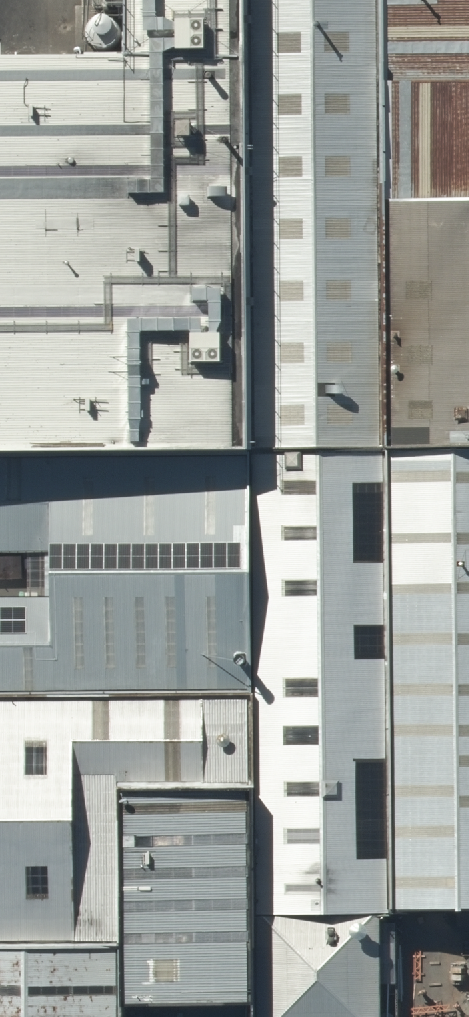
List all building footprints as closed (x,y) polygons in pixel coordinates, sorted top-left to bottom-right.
[(0,92),(0,483),(228,482),(226,0),(119,0),(120,92),(0,92)] [(244,481),(380,480),(378,0),(242,0),(244,481)] [(380,107),(468,106),(468,0),(379,0),(380,107)] [(380,113),(382,480),(468,480),(468,112),(380,113)] [(382,485),(245,485),(247,924),(384,924),(382,485)] [(385,485),(387,924),(468,923),(468,485),(385,485)] [(182,494),(0,495),(0,581),(39,581),(39,621),(0,622),(0,708),(242,707),(241,494),(182,494)] [(115,967),(115,1016),(244,1016),(243,722),(0,723),(0,967),(115,967)] [(247,930),(247,1016),(375,1016),(375,930),(247,930)] [(0,970),(0,1016),(114,1016),(113,970),(0,970)]
